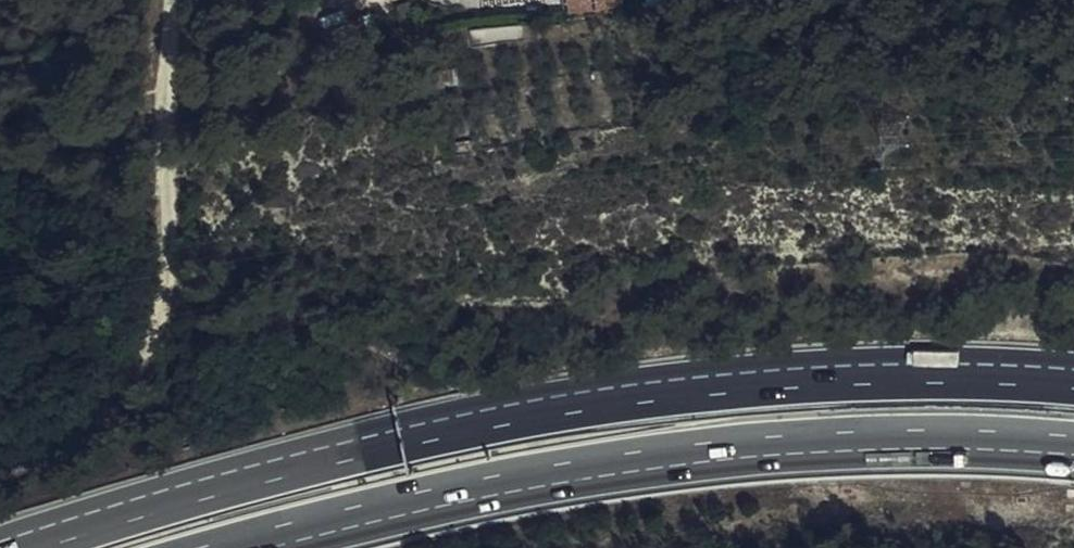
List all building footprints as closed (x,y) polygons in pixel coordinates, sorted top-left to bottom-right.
[(613,12),(669,9),(670,2),(664,1),(664,0),(613,0),(613,12)]
